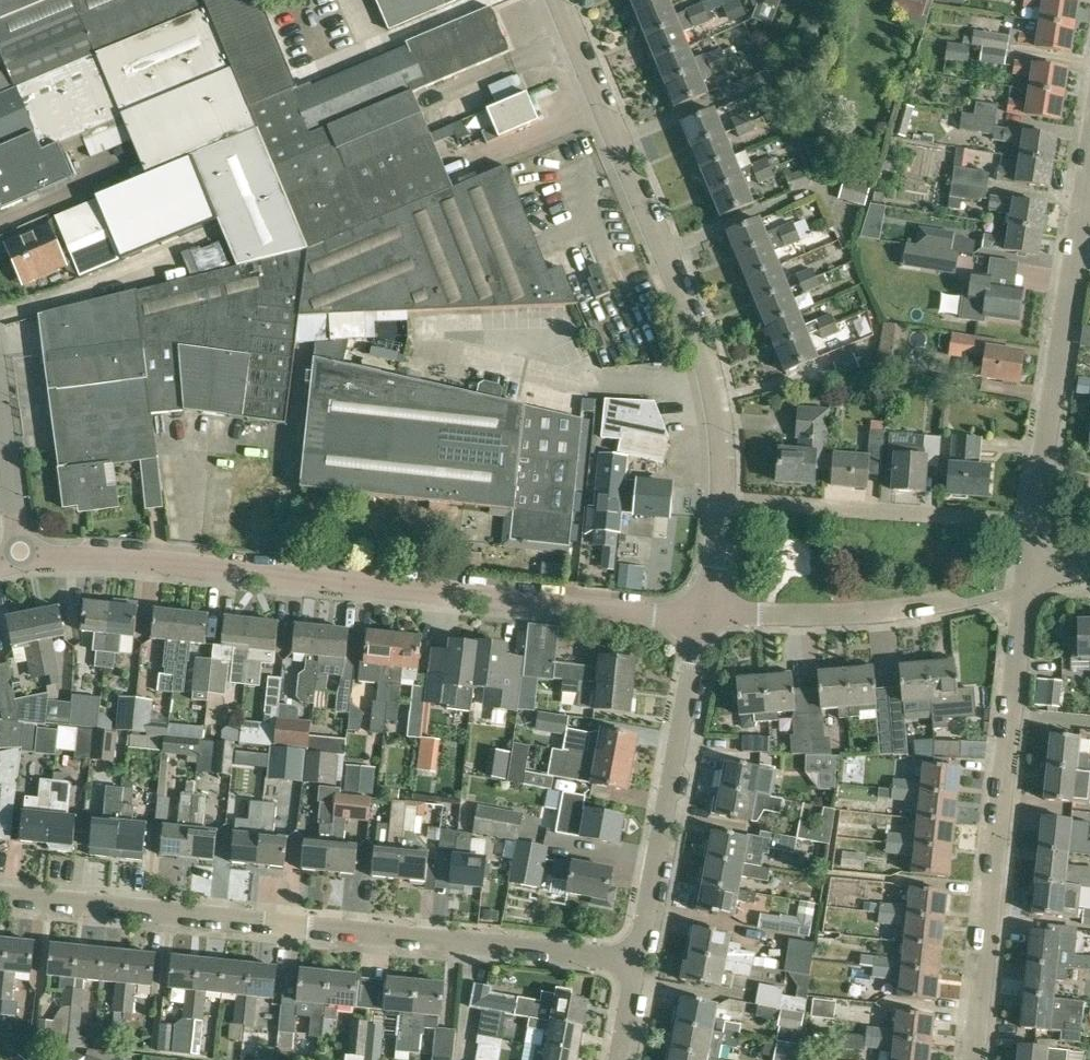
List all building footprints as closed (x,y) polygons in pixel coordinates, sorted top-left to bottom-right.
[(0,44),(0,48),(8,68),(16,86),(206,7),(203,0),(73,0),(78,12),(0,44)] [(0,21),(0,44),(78,12),(73,0),(52,0),(0,21)] [(52,0),(0,0),(0,21),(52,0)] [(387,30),(455,1),(456,0),(375,0),(387,30)] [(637,14),(670,0),(670,1),(672,0),(632,0),(637,14)] [(670,0),(637,14),(647,37),(707,13),(703,3),(686,10),(686,11),(676,15),(670,1),(670,0)] [(723,6),(729,22),(746,15),(740,0),(739,0),(723,6)] [(901,9),(929,18),(935,0),(903,0),(901,9)] [(1074,28),(1078,3),(1060,0),(1025,0),(1024,7),(1043,10),(1041,23),(1074,28)] [(285,194),(430,134),(413,93),(511,52),(492,6),(406,42),(408,47),(312,87),(309,82),(249,107),(285,194)] [(16,86),(0,93),(0,209),(74,178),(59,143),(123,116),(146,174),(257,129),(206,7),(16,86)] [(707,13),(647,37),(657,61),(689,47),(683,32),(694,28),(694,29),(711,22),(707,13)] [(1074,28),(1041,23),(1039,36),(1021,33),(1019,45),(1070,53),(1074,28)] [(982,47),(1007,51),(1008,51),(1010,35),(975,30),(973,46),(982,47)] [(928,51),(950,55),(952,45),(929,41),(928,51)] [(767,69),(756,45),(746,49),(756,73),(767,69)] [(694,59),(689,47),(657,61),(666,84),(726,60),(722,49),(708,55),(707,54),(694,59)] [(1007,51),(982,47),(980,62),(1005,66),(1007,51)] [(815,76),(805,51),(771,65),(781,90),(815,76)] [(726,60),(666,84),(676,108),(708,94),(703,81),(716,76),(715,74),(730,68),(726,60)] [(1031,90),(1064,95),(1068,69),(1017,61),(1015,74),(1033,76),(1031,90)] [(8,68),(0,71),(0,93),(16,86),(8,68)] [(442,102),(464,93),(460,84),(438,93),(442,102)] [(1064,95),(1031,90),(1029,103),(1010,100),(1008,112),(1060,120),(1064,95)] [(499,138),(539,121),(527,93),(488,110),(494,126),(482,131),(487,143),(499,138)] [(977,102),(975,115),(997,118),(999,105),(977,102)] [(692,147),(724,134),(715,110),(682,123),(692,147)] [(748,112),(740,116),(731,119),(736,129),(752,123),(752,122),(748,112)] [(997,118),(975,115),(963,113),(960,129),(995,135),(997,118)] [(756,131),(752,123),(736,129),(740,138),(756,131)] [(238,266),(256,262),(308,250),(257,129),(190,157),(192,161),(193,160),(219,221),(238,266)] [(1021,157),(1053,162),(1057,137),(1006,129),(1004,141),(1023,144),(1021,157)] [(453,188),(430,134),(285,194),(308,250),(453,188)] [(724,134),(692,147),(701,171),(734,157),(724,134)] [(953,182),(988,187),(990,175),(985,174),(985,171),(966,168),(969,149),(957,148),(954,167),(955,167),(953,182)] [(116,173),(141,163),(136,152),(112,162),(116,173)] [(734,157),(701,171),(711,194),(743,181),(743,180),(755,174),(756,176),(772,169),(771,169),(786,163),(781,152),(751,165),(751,166),(739,170),(734,157)] [(1053,162),(1021,157),(1019,171),(999,168),(998,180),(1049,188),(1053,162)] [(193,160),(192,161),(56,217),(81,279),(219,221),(193,160)] [(453,188),(308,250),(300,313),(331,312),(366,311),(578,303),(563,267),(551,272),(507,166),(453,188)] [(775,178),(772,169),(756,176),(759,184),(775,178)] [(792,192),(812,183),(806,169),(786,177),(792,192)] [(866,206),(871,185),(845,178),(839,199),(866,206)] [(753,205),(743,181),(711,194),(721,218),(753,205)] [(988,187),(953,182),(950,197),(980,201),(981,198),(986,199),(988,187)] [(1010,225),(1042,230),(1046,204),(994,196),(991,197),(989,210),(1012,213),(1010,225)] [(850,205),(848,215),(868,219),(870,209),(850,205)] [(614,212),(620,228),(634,223),(628,207),(614,212)] [(769,243),(808,227),(806,220),(794,224),(794,222),(778,228),(778,229),(765,234),(760,220),(727,233),(737,257),(769,243)] [(28,281),(65,265),(48,225),(11,240),(28,281)] [(1042,230),(1010,225),(1008,238),(985,235),(983,247),(1039,255),(1042,230)] [(812,237),(808,227),(769,243),(737,257),(746,280),(779,267),(773,252),(812,237)] [(954,233),(933,230),(919,227),(916,245),(930,247),(952,250),(954,233)] [(904,262),(921,264),(956,270),(958,253),(958,252),(924,247),(907,244),(904,262)] [(256,262),(236,417),(286,423),(297,342),(300,313),(308,250),(256,262)] [(256,262),(238,266),(136,291),(142,340),(151,414),(185,411),(236,417),(256,262)] [(596,299),(611,292),(599,264),(589,268),(593,278),(589,280),(596,299)] [(779,267),(746,280),(756,303),(788,290),(779,267)] [(800,284),(817,277),(813,268),(797,274),(800,284)] [(824,274),(817,277),(800,284),(804,293),(828,284),(824,274)] [(985,317),(1019,322),(1023,289),(989,284),(991,277),(973,274),(971,287),(965,287),(960,319),(979,321),(984,322),(985,317)] [(788,290),(756,303),(765,327),(798,313),(788,290)] [(142,340),(136,291),(38,315),(44,353),(142,340)] [(331,312),(333,341),(368,339),(366,311),(331,312)] [(331,312),(300,313),(297,342),(333,341),(331,312)] [(803,326),(798,313),(765,327),(775,350),(808,337),(807,336),(820,330),(836,323),(832,314),(816,320),(817,321),(803,326)] [(836,323),(820,330),(823,340),(840,333),(836,323)] [(882,324),(877,368),(895,371),(900,326),(882,324)] [(1089,347),(1089,327),(1084,326),(1081,346),(1089,347)] [(817,360),(808,337),(775,350),(785,373),(817,360)] [(994,340),(970,337),(966,358),(985,360),(982,378),(1019,384),(1023,353),(993,349),(994,340)] [(142,340),(44,353),(49,389),(57,388),(61,415),(145,403),(146,414),(151,414),(142,340)] [(839,377),(860,367),(854,354),(834,362),(839,377)] [(513,510),(527,406),(527,405),(317,359),(302,486),(513,510)] [(607,399),(603,437),(623,439),(619,451),(663,462),(669,439),(666,438),(667,433),(656,402),(607,399)] [(156,458),(151,414),(146,414),(145,403),(61,415),(66,451),(79,449),(80,456),(90,455),(91,465),(105,463),(105,464),(142,460),(156,458)] [(527,406),(513,510),(510,539),(572,546),(572,544),(571,544),(579,461),(583,418),(527,406)] [(824,471),(829,413),(799,411),(797,440),(805,440),(804,453),(780,451),(778,482),(814,485),(815,470),(824,471)] [(870,430),(869,443),(868,459),(835,456),(832,485),(868,488),(869,471),(882,472),(885,431),(884,431),(884,422),(872,421),(871,430),(870,430)] [(888,446),(886,469),(895,470),(893,490),(924,492),(926,467),(939,468),(941,437),(926,436),(925,449),(888,446)] [(988,497),(990,467),(975,466),(976,437),(956,436),(955,459),(951,464),(949,495),(988,497)] [(79,449),(66,451),(68,468),(58,469),(64,508),(85,505),(86,512),(119,508),(116,488),(108,489),(105,464),(105,463),(91,465),(90,455),(80,456),(79,449)] [(601,481),(597,528),(619,530),(621,511),(637,512),(637,514),(668,516),(670,485),(639,483),(639,485),(624,483),(625,476),(626,459),(601,456),(599,481),(601,481)] [(158,457),(156,458),(142,460),(145,490),(162,488),(158,457)] [(104,676),(112,605),(84,602),(81,631),(95,632),(93,651),(97,651),(95,666),(100,667),(99,675),(104,676)] [(123,606),(112,605),(104,676),(109,677),(110,668),(114,668),(116,653),(118,653),(120,635),(135,637),(138,608),(137,608),(136,603),(126,602),(123,606)] [(59,607),(34,612),(46,675),(57,672),(50,639),(65,636),(59,607)] [(179,641),(183,612),(156,609),(152,639),(166,640),(164,658),(167,658),(165,674),(174,675),(175,675),(177,658),(179,641)] [(46,675),(34,612),(7,617),(12,646),(25,644),(28,662),(32,661),(35,677),(46,675)] [(183,612),(179,641),(205,644),(209,615),(183,612)] [(246,682),(249,659),(253,619),(226,616),(223,646),(237,647),(233,681),(246,682)] [(280,622),(253,619),(249,659),(275,663),(276,651),(280,622)] [(1078,620),(1079,657),(1089,657),(1089,620),(1078,620)] [(316,690),(322,627),(296,625),(293,654),(308,655),(306,670),(300,675),(297,697),(301,702),(314,704),(316,690)] [(349,631),(322,627),(316,690),(326,691),(328,674),(344,663),(340,686),(338,691),(335,711),(349,713),(355,667),(346,660),(349,631)] [(384,733),(388,701),(395,635),(368,632),(365,661),(361,661),(359,681),(378,683),(376,701),(374,701),(371,732),(384,733)] [(422,637),(395,635),(388,701),(399,702),(402,683),(401,683),(402,677),(418,673),(419,667),(422,637)] [(429,669),(427,687),(425,701),(447,703),(446,709),(470,712),(473,688),(479,643),(478,642),(478,645),(451,642),(450,650),(431,648),(429,669)] [(524,658),(505,655),(506,646),(479,643),(473,688),(474,688),(475,685),(488,687),(486,701),(490,706),(518,710),(522,678),(524,658)] [(538,678),(542,651),(526,649),(524,677),(538,678)] [(557,652),(542,651),(538,678),(554,680),(554,677),(564,678),(564,680),(634,687),(637,661),(594,656),(592,666),(556,662),(557,652)] [(175,675),(174,675),(173,686),(183,687),(184,676),(185,676),(187,660),(177,658),(175,675)] [(928,665),(931,701),(933,730),(948,728),(946,699),(958,698),(954,658),(936,659),(937,664),(928,665)] [(209,692),(213,661),(198,659),(195,690),(209,692)] [(213,661),(209,692),(223,693),(226,662),(213,661)] [(931,701),(928,665),(918,665),(918,661),(900,663),(904,703),(931,701)] [(877,710),(877,709),(876,706),(872,664),(855,666),(856,671),(847,671),(850,717),(860,716),(860,711),(877,710)] [(850,717),(847,671),(837,672),(837,668),(819,669),(822,710),(839,709),(839,718),(850,717)] [(774,678),(766,678),(769,721),(779,720),(778,714),(795,712),(792,672),(774,673),(774,678)] [(769,721),(766,678),(756,679),(756,675),(737,676),(740,717),(754,716),(754,723),(769,721)] [(278,714),(282,678),(269,677),(265,712),(278,714)] [(1061,679),(1045,677),(1043,702),(1059,704),(1061,679)] [(634,687),(564,680),(563,690),(579,692),(578,706),(631,712),(634,687)] [(424,713),(425,701),(427,687),(413,686),(408,736),(421,738),(424,713)] [(15,699),(14,699),(12,689),(0,691),(0,707),(2,720),(19,722),(15,699)] [(55,727),(55,724),(50,700),(49,693),(15,699),(19,722),(24,723),(38,725),(55,727)] [(133,732),(137,697),(121,696),(117,730),(133,732)] [(137,697),(133,732),(149,734),(165,736),(170,736),(171,724),(151,722),(154,699),(137,697)] [(73,703),(50,700),(55,724),(70,726),(73,703)] [(73,703),(70,726),(98,729),(101,706),(73,703)] [(893,735),(894,754),(894,755),(907,754),(905,734),(906,734),(904,707),(890,708),(892,735),(893,735)] [(890,708),(877,709),(877,710),(879,736),(880,755),(894,754),(893,735),(892,735),(890,708)] [(568,751),(633,764),(637,737),(603,730),(602,735),(597,734),(591,736),(567,731),(570,716),(539,712),(538,715),(533,714),(531,725),(537,726),(536,731),(566,735),(563,750),(568,751)] [(812,757),(831,756),(830,738),(824,738),(823,714),(809,715),(812,757)] [(812,757),(809,715),(795,716),(796,740),(791,740),(792,754),(792,758),(812,757)] [(311,720),(278,717),(275,742),(308,746),(311,720)] [(38,725),(24,723),(23,733),(22,748),(21,748),(21,750),(35,752),(38,725)] [(91,759),(93,730),(79,728),(76,757),(91,759)] [(117,733),(93,730),(91,759),(107,761),(109,743),(116,744),(117,733)] [(23,733),(0,731),(0,746),(21,748),(23,733)] [(165,736),(149,734),(149,736),(131,734),(130,748),(164,751),(165,736)] [(1049,766),(1077,769),(1077,770),(1087,771),(1088,772),(1088,771),(1089,771),(1089,760),(1089,756),(1089,754),(1079,753),(1080,738),(1052,735),(1049,766)] [(165,736),(164,751),(164,752),(199,755),(200,739),(170,736),(165,736)] [(443,777),(447,738),(429,736),(425,775),(443,777)] [(770,738),(743,737),(743,751),(769,752),(770,738)] [(214,741),(200,739),(199,755),(216,757),(215,775),(232,776),(235,742),(214,741)] [(935,741),(935,755),(961,756),(961,743),(935,741)] [(530,746),(514,744),(508,783),(525,785),(530,746)] [(271,746),(268,777),(303,781),(307,750),(273,746),(271,746)] [(21,748),(0,752),(0,786),(2,785),(2,784),(17,786),(18,775),(21,750),(21,748)] [(633,764),(568,751),(565,769),(579,772),(578,781),(593,783),(592,784),(628,791),(633,764)] [(335,782),(337,755),(307,752),(304,779),(335,782)] [(792,758),(792,754),(781,754),(780,770),(839,771),(839,756),(831,756),(812,757),(792,758)] [(757,795),(760,780),(772,782),(775,768),(761,765),(760,769),(722,761),(717,788),(757,795)] [(376,768),(347,765),(344,791),(373,794),(376,768)] [(959,796),(962,769),(925,765),(923,782),(894,779),(893,789),(959,796)] [(1077,769),(1049,766),(1045,800),(1074,802),(1077,770),(1077,769)] [(124,788),(118,851),(144,854),(147,824),(134,823),(135,805),(133,805),(134,789),(133,789),(134,774),(125,773),(125,779),(124,788)] [(124,788),(125,779),(112,778),(108,820),(94,819),(91,848),(118,851),(124,788)] [(48,843),(54,781),(42,780),(40,798),(26,797),(25,812),(23,811),(20,841),(48,843)] [(72,783),(64,782),(54,781),(48,843),(58,844),(58,851),(73,852),(74,846),(77,817),(69,816),(72,783)] [(2,785),(0,807),(0,839),(11,841),(17,786),(2,784),(2,785)] [(757,795),(717,788),(712,814),(752,822),(755,808),(781,813),(783,799),(757,795)] [(959,796),(893,789),(891,800),(921,802),(919,819),(956,823),(959,796)] [(545,808),(561,811),(557,833),(618,844),(621,831),(625,830),(627,821),(623,818),(623,816),(584,809),(586,797),(564,793),(549,790),(545,808)] [(194,795),(182,794),(178,827),(164,825),(161,855),(188,858),(195,795),(194,795)] [(337,794),(333,825),(332,843),(329,872),(356,875),(359,845),(345,844),(347,818),(370,820),(372,798),(337,794)] [(207,796),(195,795),(188,858),(214,860),(217,831),(204,830),(207,796)] [(399,879),(407,801),(393,800),(388,848),(376,847),(373,876),(399,879)] [(262,835),(265,802),(252,801),(249,834),(235,832),(232,862),(259,865),(262,835)] [(407,801),(399,879),(425,882),(428,853),(427,847),(421,838),(416,836),(416,833),(415,833),(419,802),(407,801)] [(275,802),(265,802),(262,835),(259,865),(284,868),(288,838),(271,837),(275,802)] [(499,837),(503,811),(480,807),(475,833),(499,837)] [(503,811),(499,837),(518,840),(523,815),(503,811)] [(1040,850),(1068,853),(1072,820),(1043,817),(1040,850)] [(956,823),(919,819),(917,835),(888,832),(887,843),(953,850),(956,823)] [(830,844),(832,827),(801,822),(797,838),(830,844)] [(332,843),(333,825),(321,824),(320,839),(308,837),(307,840),(305,840),(302,869),(329,872),(332,843)] [(481,888),(485,858),(469,856),(471,839),(466,838),(466,833),(441,830),(437,868),(454,870),(452,885),(481,888)] [(709,832),(704,858),(744,865),(747,850),(768,854),(769,849),(796,853),(798,839),(757,831),(756,837),(743,834),(743,838),(709,832)] [(548,846),(517,840),(509,882),(540,888),(548,846)] [(953,850),(887,843),(886,853),(915,856),(913,873),(950,877),(953,850)] [(1040,850),(1037,881),(1081,886),(1089,887),(1089,868),(1067,866),(1068,853),(1040,850)] [(864,870),(865,854),(843,851),(841,866),(864,870)] [(704,858),(699,884),(739,891),(742,878),(769,883),(771,870),(744,865),(704,858)] [(615,890),(610,889),(613,869),(569,861),(569,864),(556,861),(553,878),(570,881),(568,894),(593,898),(592,902),(612,906),(615,890)] [(852,880),(833,878),(832,888),(851,890),(852,880)] [(1037,881),(1033,913),(1078,918),(1078,917),(1084,918),(1083,924),(1089,925),(1089,915),(1078,914),(1081,886),(1037,881)] [(739,891),(699,884),(694,911),(734,918),(737,902),(756,905),(758,894),(739,891)] [(879,913),(945,920),(947,892),(911,889),(909,906),(898,904),(898,905),(880,903),(879,913)] [(799,901),(796,917),(781,915),(781,917),(761,914),(758,928),(810,937),(812,920),(815,903),(799,901)] [(945,920),(879,913),(878,922),(896,924),(896,925),(907,926),(905,943),(942,947),(945,920)] [(686,954),(753,966),(755,955),(739,952),(740,946),(729,944),(731,935),(691,928),(686,954)] [(1028,963),(1056,966),(1056,967),(1068,968),(1068,969),(1089,971),(1089,956),(1069,954),(1072,934),(1032,930),(1028,963)] [(3,1000),(6,972),(9,940),(0,939),(0,1000),(3,1000)] [(6,972),(3,1000),(13,1001),(15,972),(32,974),(35,943),(9,940),(6,972)] [(802,974),(811,976),(812,969),(815,943),(793,940),(788,972),(802,974)] [(942,947),(905,943),(903,959),(893,958),(892,959),(862,956),(861,966),(873,967),(939,974),(942,947)] [(76,979),(79,947),(52,944),(49,976),(62,977),(60,988),(65,989),(63,1005),(54,1021),(39,1020),(38,1042),(69,1045),(70,1034),(75,990),(75,989),(76,979)] [(104,950),(79,947),(76,979),(101,982),(104,950)] [(104,950),(101,982),(117,983),(116,993),(115,993),(113,1011),(115,1011),(112,1039),(122,1040),(125,1012),(127,984),(130,952),(104,950)] [(127,984),(125,1012),(134,1013),(135,995),(136,985),(153,987),(156,955),(130,952),(127,984)] [(753,966),(686,954),(681,981),(720,988),(723,971),(735,973),(734,975),(750,978),(753,966)] [(196,991),(199,959),(173,957),(170,988),(196,991)] [(225,962),(199,959),(196,991),(222,994),(225,962)] [(251,965),(225,962),(222,994),(248,996),(251,965)] [(1056,966),(1028,963),(1025,994),(1053,998),(1055,980),(1067,980),(1068,969),(1068,968),(1056,967),(1056,966)] [(277,967),(251,965),(248,996),(274,999),(277,967)] [(939,974),(873,967),(872,976),(890,978),(890,979),(901,980),(899,997),(936,1001),(939,974)] [(322,1037),(328,973),(301,971),(297,1002),(313,1004),(311,1017),(314,1017),(312,1036),(322,1037)] [(357,976),(328,973),(322,1037),(332,1038),(334,1021),(336,1021),(338,1007),(354,1008),(357,976)] [(811,976),(802,974),(797,998),(782,995),(783,989),(760,984),(756,1004),(758,1005),(779,1009),(781,1009),(805,1014),(807,1000),(811,976)] [(413,1015),(417,982),(388,980),(385,1012),(400,1013),(396,1052),(409,1054),(413,1015)] [(445,985),(417,982),(413,1015),(409,1054),(420,1055),(422,1029),(426,1030),(427,1016),(442,1017),(445,985)] [(517,1016),(520,997),(492,992),(493,987),(475,984),(470,1007),(483,1009),(506,1013),(517,1016)] [(551,1021),(551,1022),(584,1028),(589,1001),(571,998),(572,990),(557,988),(555,995),(542,993),(541,1001),(520,997),(517,1016),(530,1018),(551,1021)] [(75,990),(70,1034),(79,1035),(82,1008),(83,1008),(84,990),(75,989),(75,990)] [(1085,1012),(1086,1001),(1062,999),(1053,998),(1025,994),(1022,1027),(1050,1030),(1062,1031),(1061,1039),(1082,1041),(1085,1012)] [(840,998),(827,997),(825,1013),(875,1018),(876,1003),(841,999),(840,998)] [(712,1032),(713,1031),(717,1006),(678,999),(673,1025),(712,1032)] [(191,1054),(195,1001),(184,1000),(183,1019),(176,1026),(160,1024),(158,1050),(191,1054)] [(206,1002),(195,1001),(191,1054),(200,1054),(203,1021),(204,1021),(206,1002)] [(293,1048),(295,1033),(298,1006),(282,1005),(277,1047),(293,1048)] [(779,1009),(758,1005),(756,1016),(779,1021),(778,1026),(776,1040),(798,1045),(801,1031),(805,1014),(781,1009),(779,1009)] [(244,1024),(246,1007),(236,1006),(234,1023),(230,1023),(229,1039),(242,1041),(244,1024)] [(246,1007),(244,1024),(255,1026),(256,1008),(246,1007)] [(506,1013),(483,1009),(478,1036),(480,1036),(501,1040),(502,1039),(506,1013)] [(866,1036),(931,1043),(934,1016),(897,1012),(896,1029),(885,1028),(885,1029),(867,1027),(866,1036)] [(584,1028),(530,1018),(528,1028),(549,1032),(546,1049),(579,1055),(584,1028)] [(365,1056),(368,1022),(353,1020),(350,1055),(365,1056)] [(724,1034),(739,1037),(741,1024),(725,1021),(723,1033),(724,1033),(724,1034)] [(712,1032),(673,1025),(668,1051),(707,1058),(708,1058),(719,1059),(722,1045),(737,1048),(739,1037),(724,1034),(724,1033),(723,1033),(713,1031),(712,1032)] [(456,1030),(436,1028),(433,1059),(453,1059),(456,1030)] [(250,1055),(266,1055),(266,1036),(250,1036),(250,1055)] [(480,1036),(476,1059),(500,1059),(504,1040),(502,1039),(501,1040),(480,1036)] [(866,1036),(865,1046),(883,1048),(883,1049),(893,1050),(892,1059),(929,1059),(931,1043),(866,1036)] [(774,1056),(774,1059),(798,1059),(801,1048),(777,1043),(777,1045),(766,1042),(763,1055),(774,1056)] [(1061,1049),(1020,1045),(1019,1059),(1059,1059),(1061,1049)] [(365,1059),(381,1059),(382,1048),(367,1046),(365,1056),(365,1059)] [(87,1053),(56,1049),(54,1053),(52,1052),(49,1059),(84,1059),(87,1053)] [(84,1059),(111,1059),(114,1052),(111,1051),(89,1049),(87,1053),(84,1059)] [(543,1059),(579,1059),(579,1055),(546,1049),(543,1059)] [(668,1051),(666,1059),(720,1059),(719,1059),(708,1058),(707,1058),(668,1051)]
